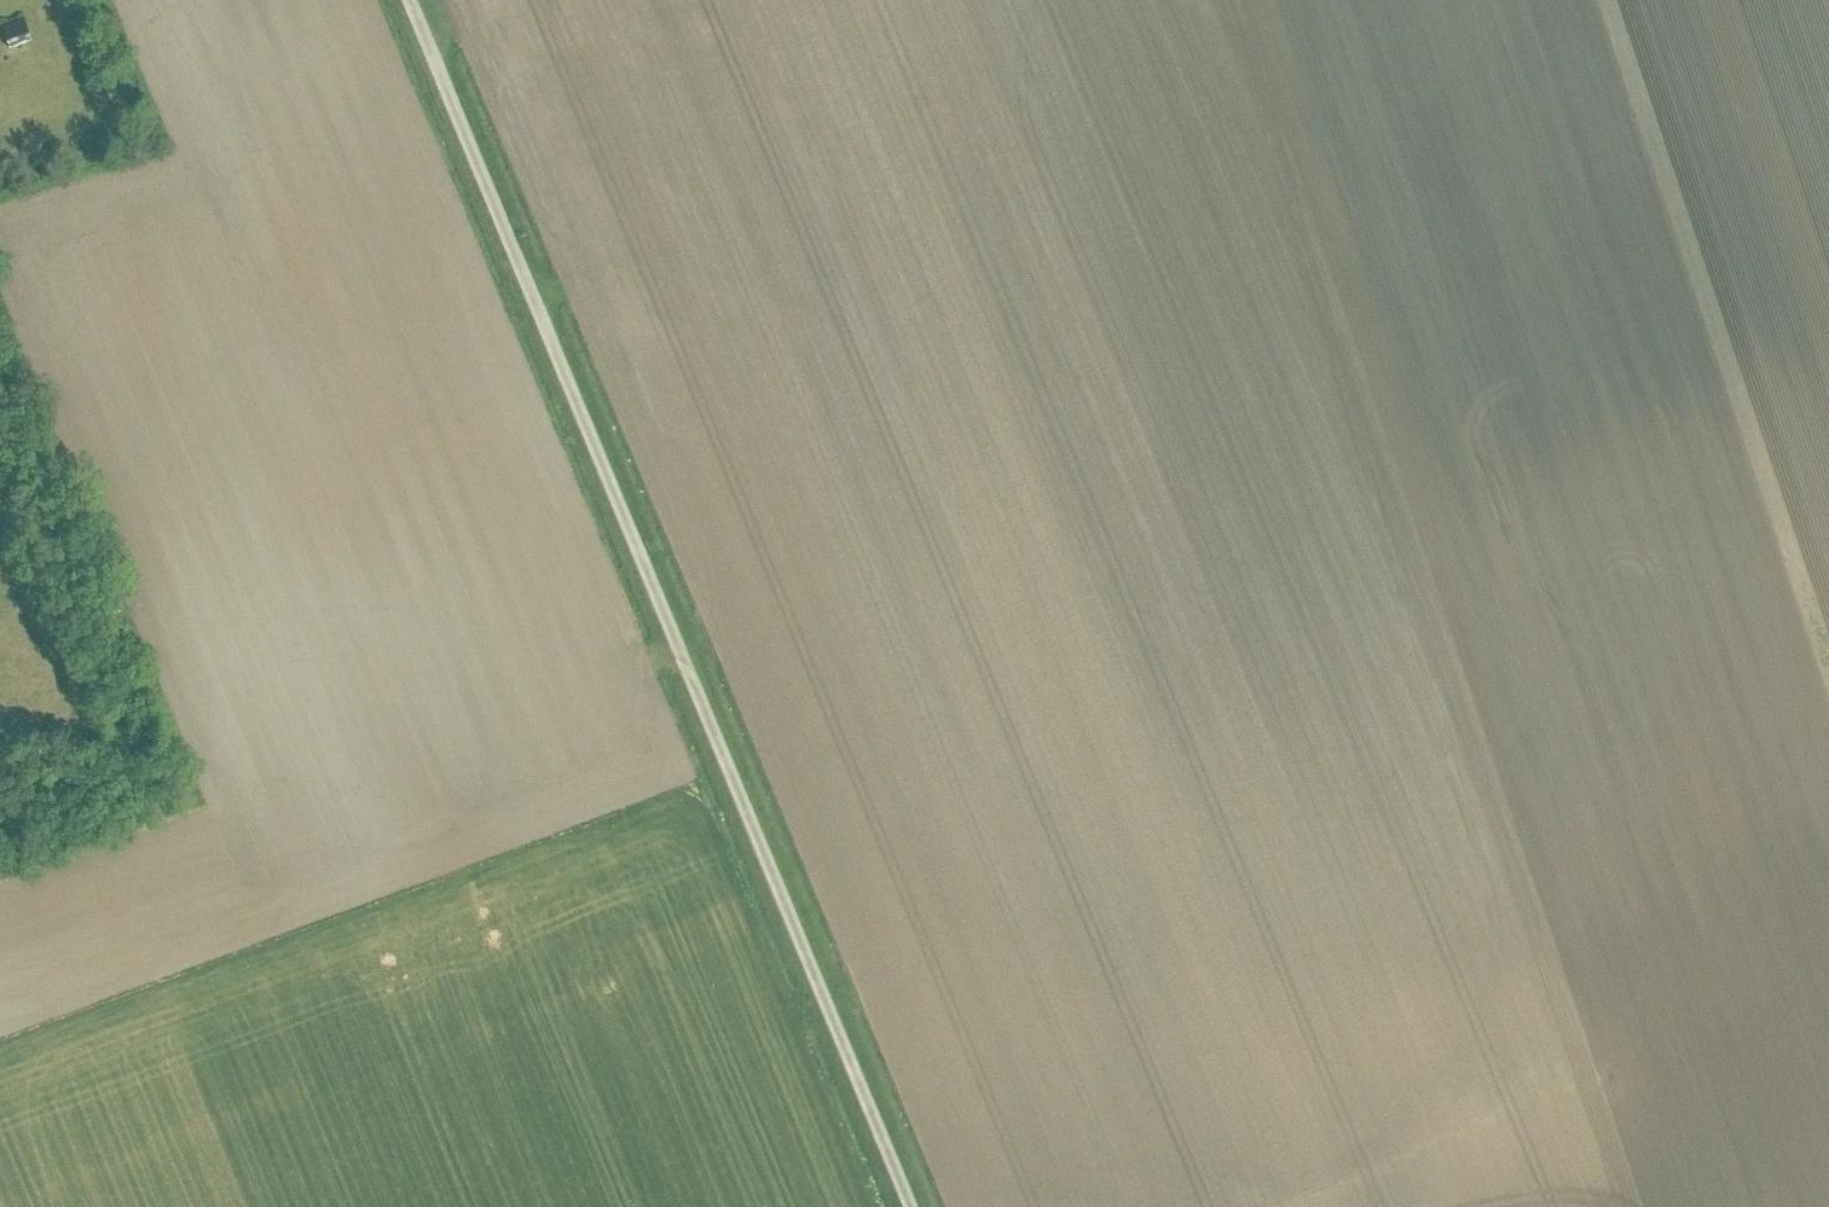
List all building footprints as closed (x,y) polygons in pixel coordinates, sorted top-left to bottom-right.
[(4,37),(10,52),(29,45),(23,29),(4,37)]
